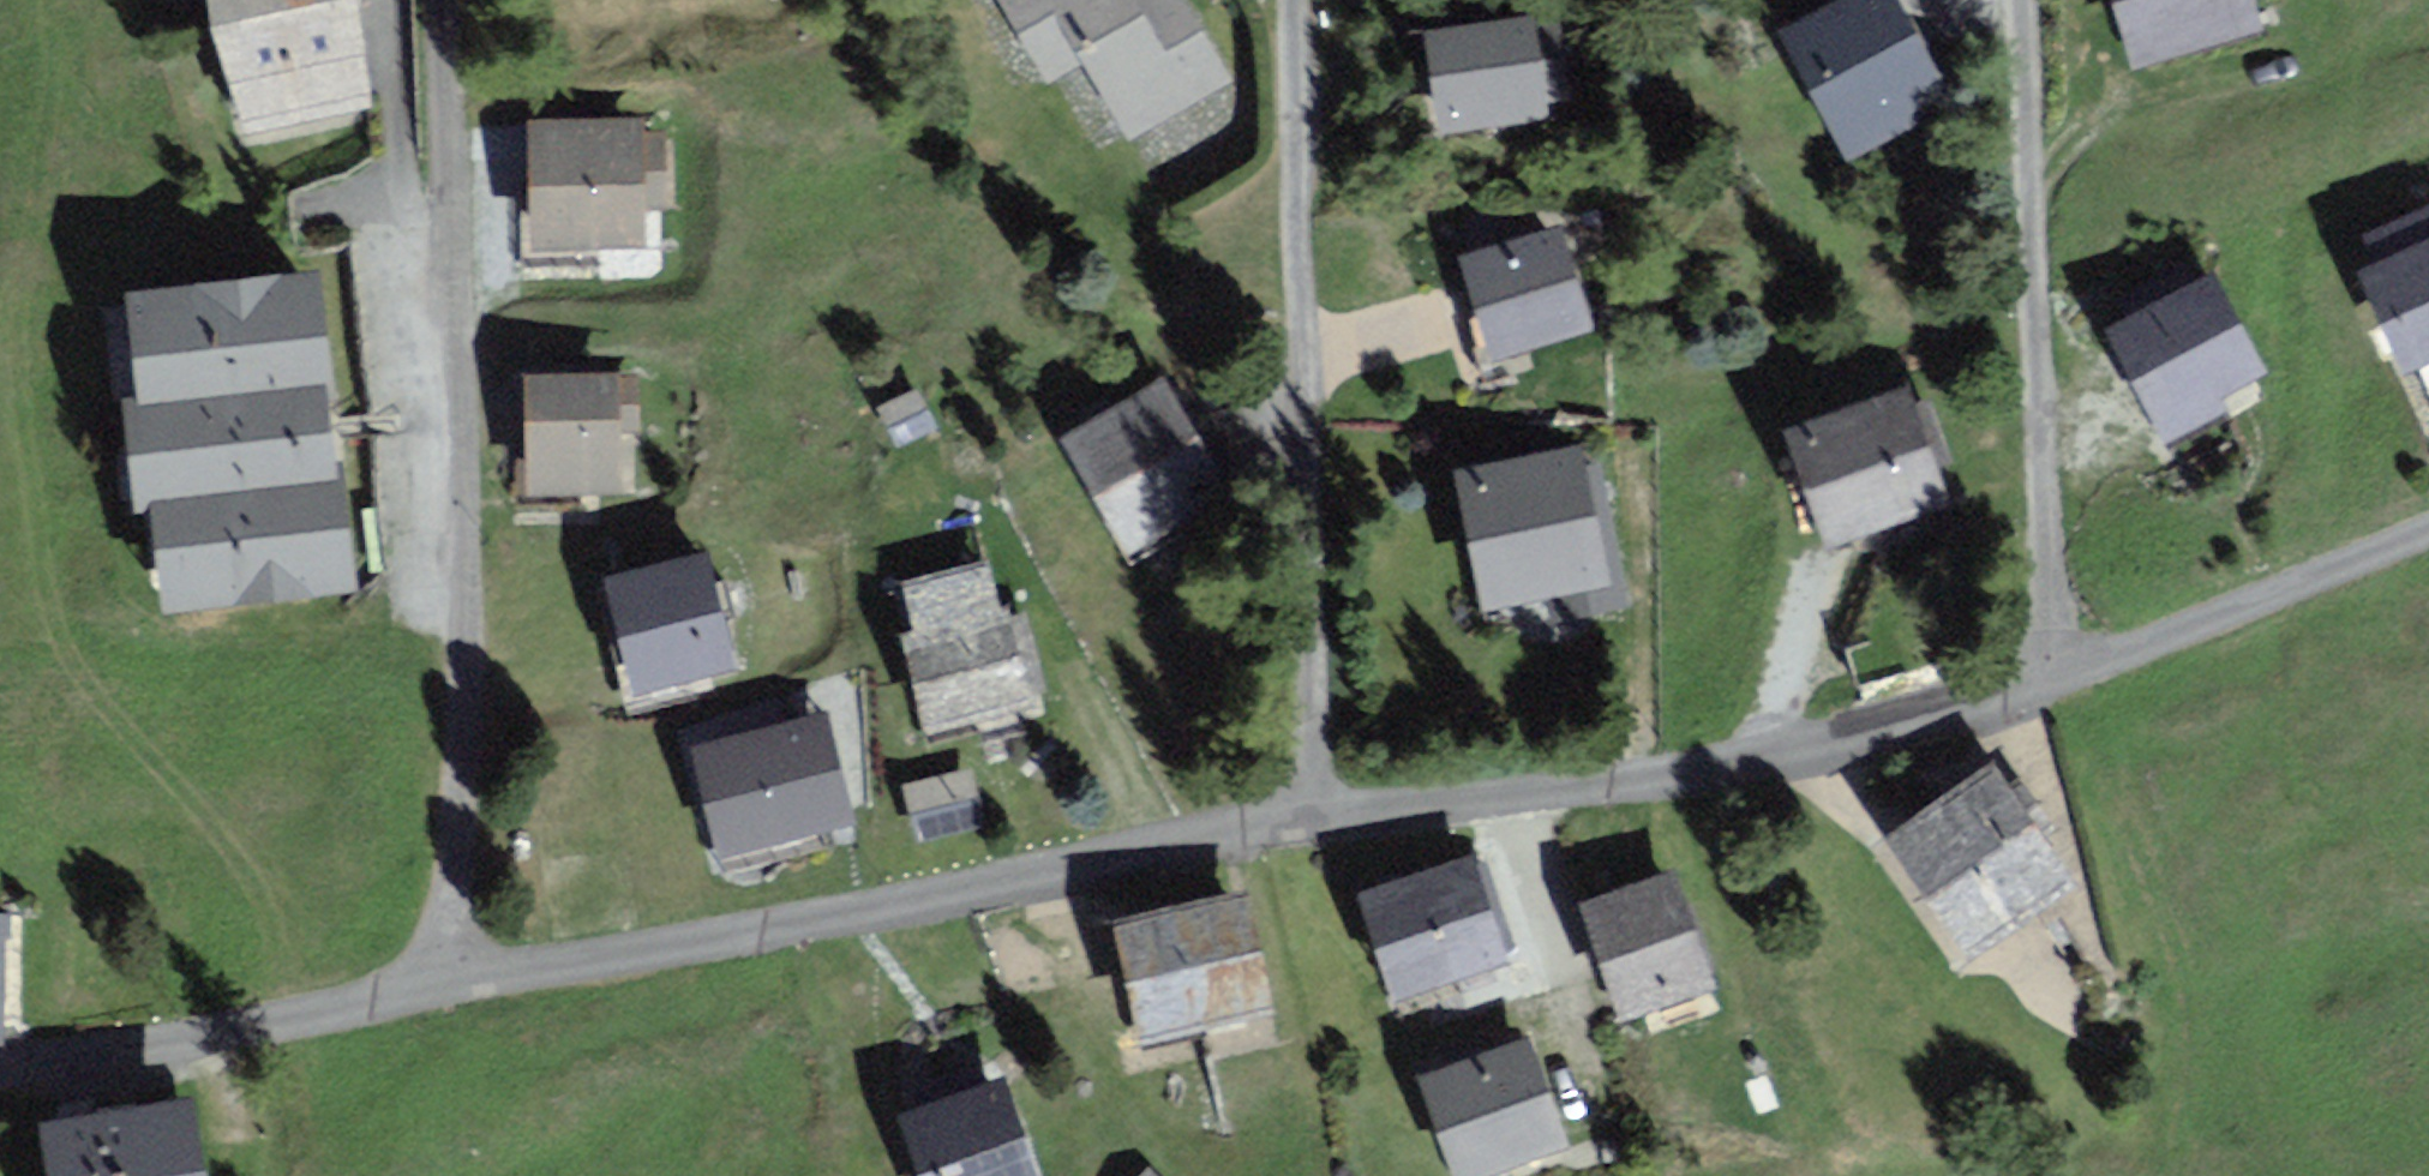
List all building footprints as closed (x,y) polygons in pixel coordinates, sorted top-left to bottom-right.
[(219,36),(344,5),(342,0),(210,0),(219,36)] [(1049,81),(1085,59),(1131,137),(1227,80),(1179,0),(1001,0),(1049,81)] [(1890,0),(1867,0),(1790,39),(1846,151),(1942,103),(1890,0)] [(2137,62),(2255,24),(2247,0),(2120,0),(2137,62)] [(370,110),(344,5),(219,36),(246,142),(370,110)] [(1437,35),(1444,127),(1555,119),(1548,26),(1437,35)] [(666,126),(535,128),(536,246),(648,245),(647,207),(667,206),(666,126)] [(1471,263),(1497,358),(1589,332),(1563,238),(1471,263)] [(2369,280),(2412,367),(2428,358),(2428,249),(2369,280)] [(348,585),(310,281),(132,303),(170,607),(348,585)] [(2122,333),(2166,422),(2258,377),(2215,288),(2122,333)] [(634,382),(531,383),(532,494),(620,493),(620,433),(635,432),(634,382)] [(1165,390),(1070,444),(1132,551),(1226,498),(1165,390)] [(914,397),(885,413),(902,444),(931,428),(914,397)] [(1798,445),(1834,544),(1944,504),(1908,405),(1798,445)] [(1467,482),(1492,604),(1614,578),(1588,457),(1467,482)] [(706,562),(613,586),(641,692),(734,668),(706,562)] [(1017,614),(907,642),(932,738),(1042,709),(1017,614)] [(832,722),(695,755),(721,860),(857,827),(832,722)] [(967,775),(910,789),(922,839),(980,825),(967,775)] [(1999,780),(1898,847),(1967,951),(2068,884),(1999,780)] [(1470,869),(1367,905),(1399,996),(1502,960),(1470,869)] [(1666,880),(1591,910),(1632,1012),(1707,982),(1666,880)] [(1235,898),(1124,928),(1153,1036),(1265,1007),(1235,898)] [(10,924),(0,924),(0,1040),(7,1040),(10,924)] [(1428,1080),(1461,1175),(1475,1175),(1559,1147),(1525,1047),(1428,1080)] [(909,1118),(930,1175),(1036,1175),(1002,1084),(909,1118)] [(47,1127),(55,1175),(197,1175),(185,1105),(47,1127)]
